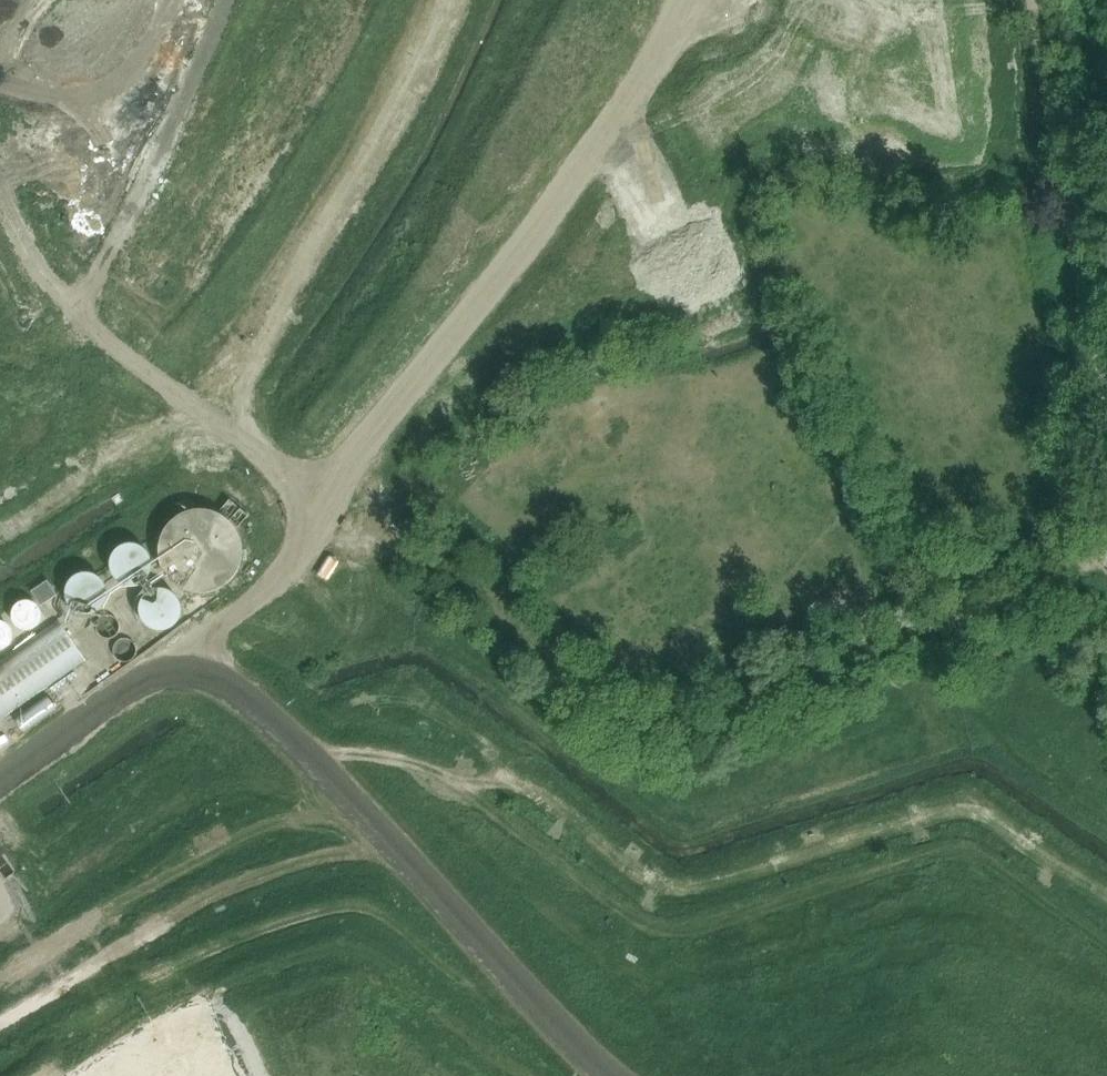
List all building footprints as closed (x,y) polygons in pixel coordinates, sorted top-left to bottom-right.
[(241,559),(241,552),(240,543),(238,535),(234,529),(227,521),(221,516),(211,511),(202,509),(194,509),(188,510),(180,513),(173,517),(167,523),(162,529),(158,537),(156,545),(155,553),(156,561),(159,569),(164,578),(169,584),(175,589),(185,593),(194,595),(202,595),(208,594),(217,591),(225,586),(231,580),(234,576),(239,566),(241,559)] [(151,571),(153,563),(151,555),(149,551),(146,548),(138,543),(135,542),(129,542),(125,543),(120,545),(116,550),(112,556),(110,564),(112,571),(116,578),(120,581),(123,583),(128,584),(133,585),(140,583),(144,581),(148,578),(151,571)] [(108,600),(109,592),(108,583),(106,580),(102,576),(95,571),(91,571),(85,571),(82,571),(77,574),(72,578),(68,584),(67,592),(68,599),(72,606),(76,609),(80,611),(84,613),(89,613),(97,611),(100,609),(104,606),(108,600)] [(50,587),(46,583),(35,591),(43,603),(55,595),(50,587)] [(179,618),(181,610),(179,601),(177,598),(174,594),(166,589),(163,589),(157,589),(153,589),(148,592),(144,596),(140,602),(138,610),(140,617),(144,624),(148,627),(151,629),(156,631),(161,631),(168,629),(172,627),(175,624),(179,618)] [(121,628),(121,627),(121,622),(118,619),(115,616),(111,615),(108,615),(104,616),(101,619),(98,623),(98,628),(99,633),(102,636),(106,638),(111,639),(115,637),(118,635),(120,632),(121,628)] [(55,622),(0,660),(0,721),(86,660),(57,620),(55,622)] [(2,642),(20,646),(24,623),(6,620),(2,642)]
